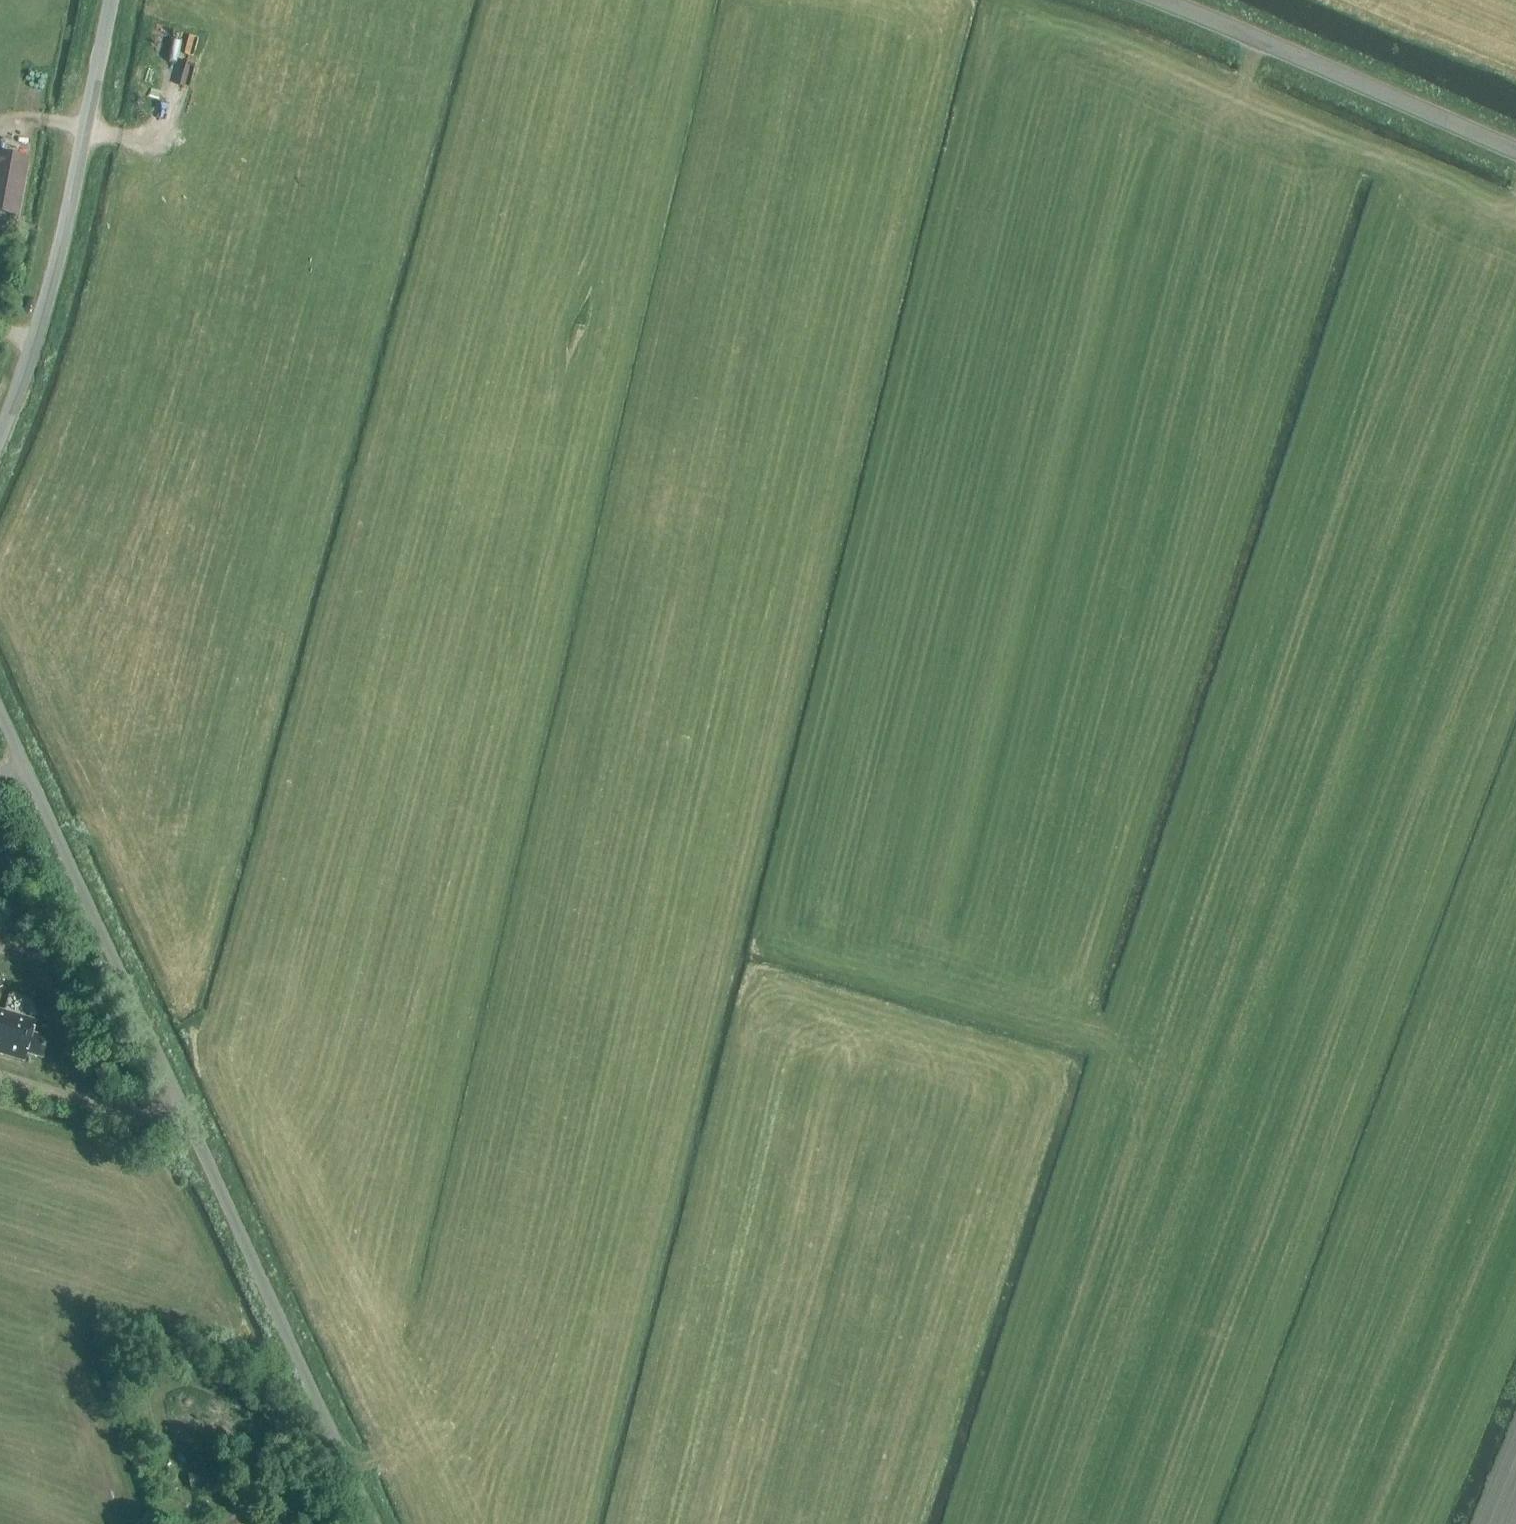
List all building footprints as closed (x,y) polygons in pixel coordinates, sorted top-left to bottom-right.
[(30,159),(0,154),(0,217),(19,220),(30,159)] [(13,853),(0,821),(0,858),(13,853)] [(22,1062),(25,1053),(41,1058),(46,1040),(30,1035),(34,1022),(0,1012),(0,1055),(22,1062)] [(190,1489),(220,1484),(218,1470),(188,1475),(190,1489)]
